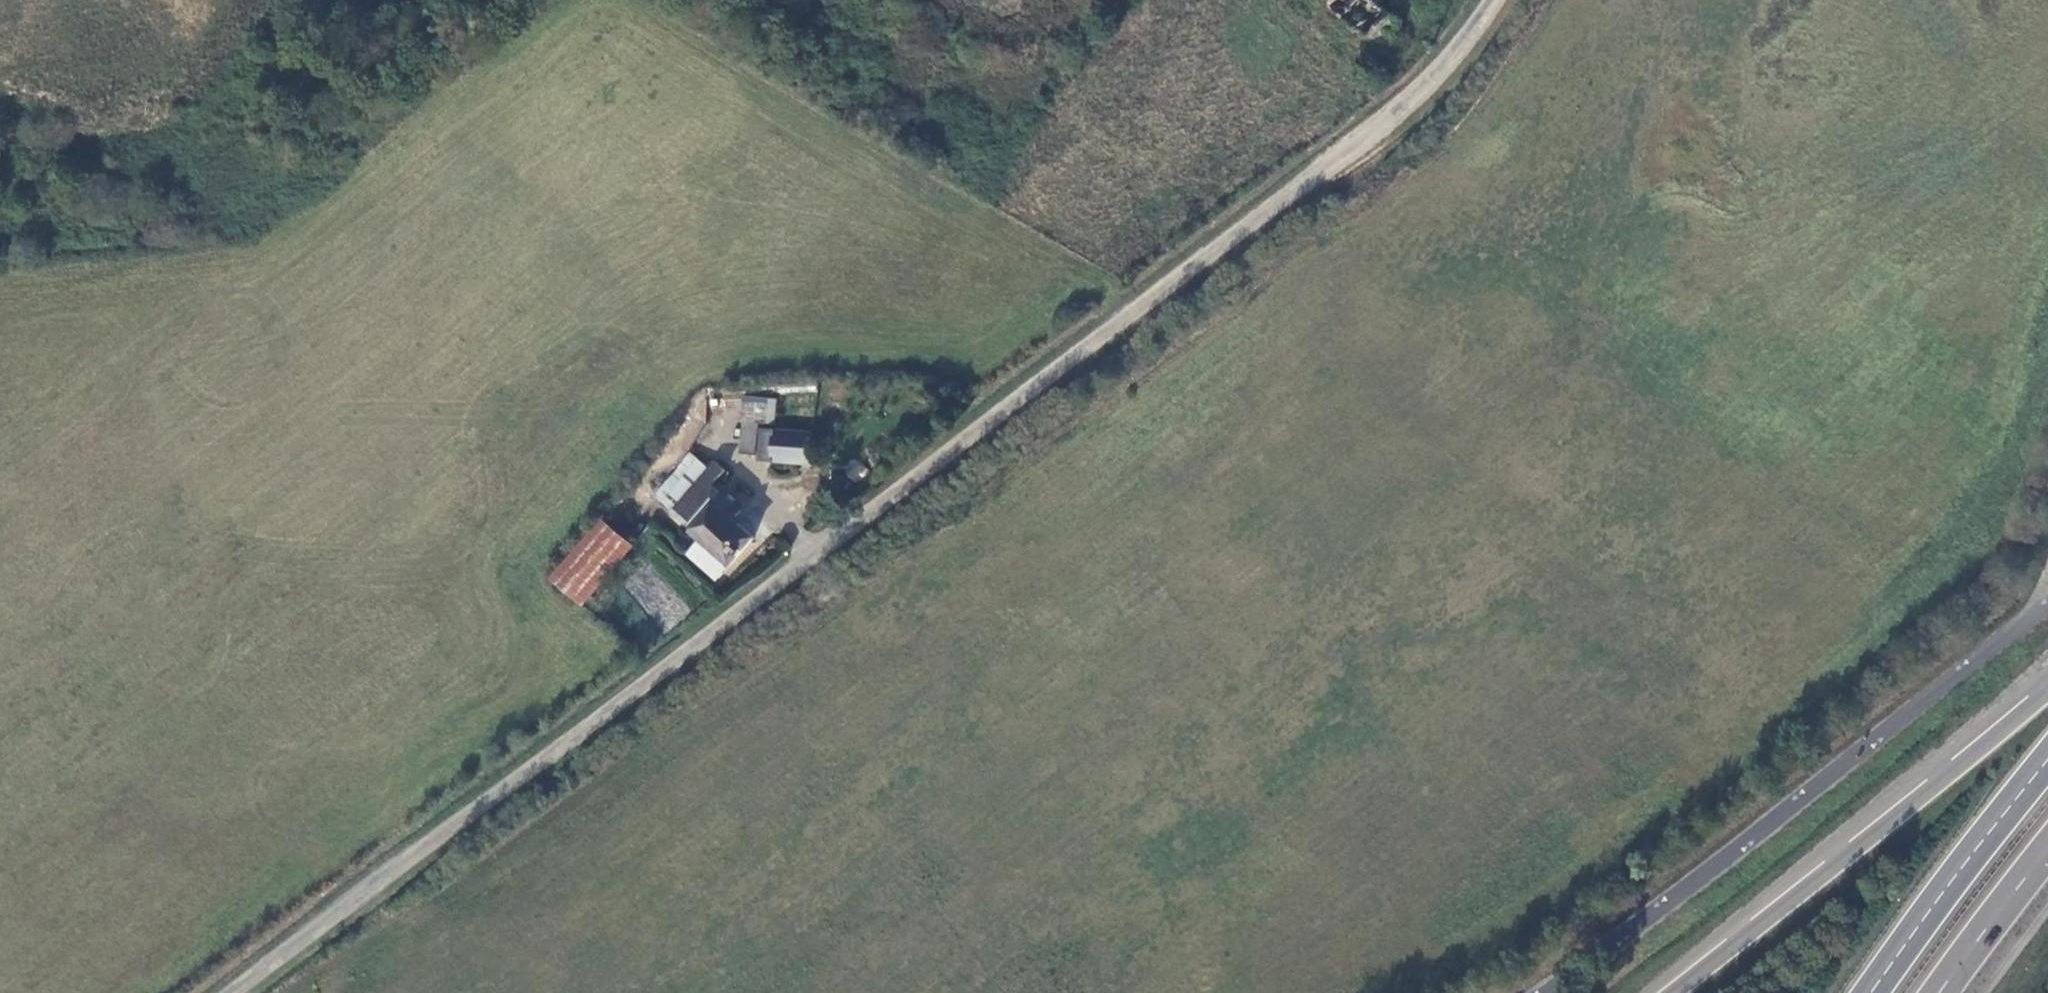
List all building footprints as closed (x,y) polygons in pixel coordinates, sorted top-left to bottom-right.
[(1324,10),(1338,22),(1339,20),(1382,53),(1392,40),(1389,35),(1397,25),(1390,19),(1366,0),(1332,0),(1324,10)] [(1403,3),(1399,0),(1366,0),(1390,19),(1403,3)] [(745,430),(730,430),(729,461),(744,461),(745,430)] [(801,470),(805,438),(752,436),(752,467),(801,470)] [(700,472),(682,458),(647,502),(666,516),(700,472)] [(709,585),(721,571),(745,542),(723,524),(731,515),(703,492),(716,475),(706,465),(700,472),(666,516),(696,542),(681,560),(709,585)] [(631,550),(599,525),(551,586),(583,610),(631,550)]
